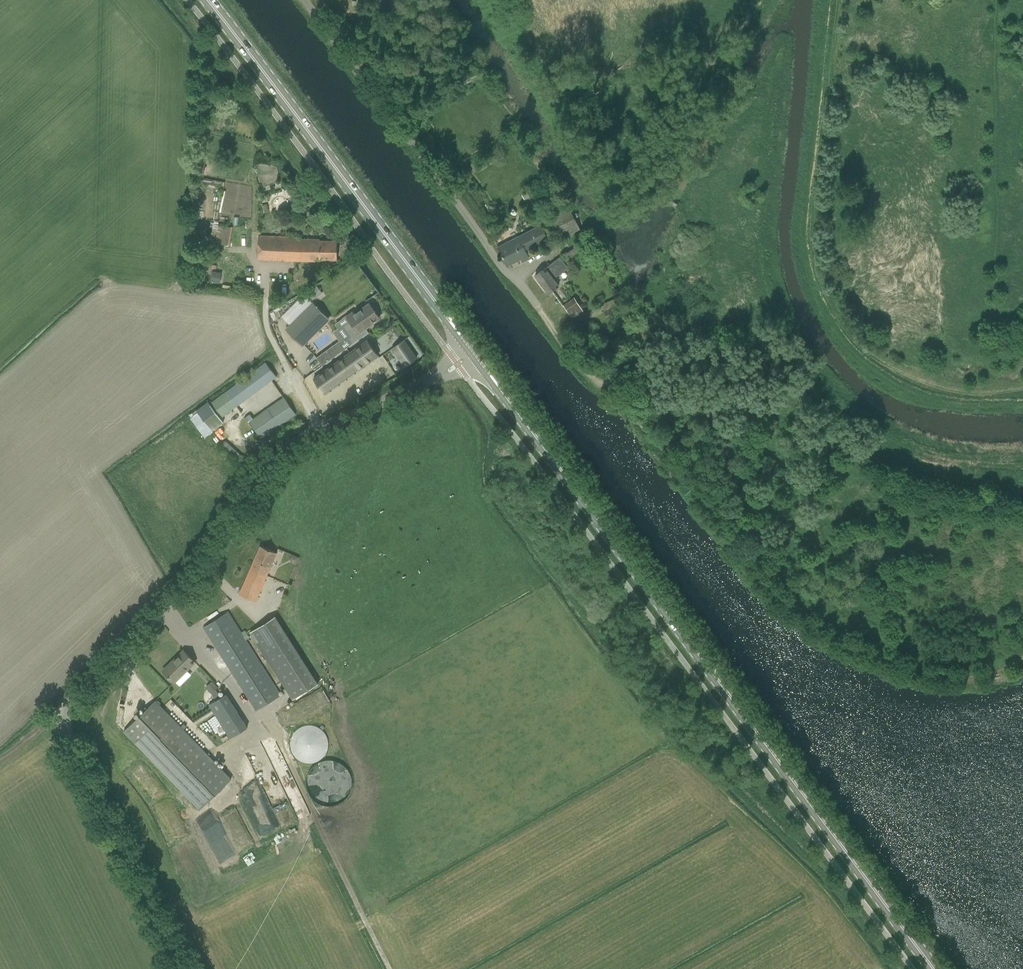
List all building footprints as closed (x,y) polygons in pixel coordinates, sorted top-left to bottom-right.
[(221,187),(222,181),(208,179),(207,186),(221,187)] [(557,240),(580,228),(569,206),(567,207),(559,190),(538,201),(539,202),(531,207),(537,218),(544,215),(557,240)] [(212,243),(231,244),(232,224),(212,224),(212,243)] [(547,238),(540,225),(497,247),(507,266),(528,255),(525,249),(547,238)] [(318,258),(319,259),(336,259),(337,240),(319,240),(319,239),(298,238),(298,236),(258,235),(258,258),(318,260),(318,258)] [(594,251),(587,240),(563,254),(570,265),(594,251)] [(553,279),(562,273),(568,267),(560,256),(535,275),(548,293),(556,287),(555,285),(557,284),(553,279)] [(219,283),(221,273),(212,271),(211,282),(219,283)] [(312,299),(322,292),(316,285),(307,291),(312,299)] [(583,311),(575,298),(564,305),(572,318),(583,311)] [(601,305),(607,319),(621,313),(615,299),(601,305)] [(313,303),(287,329),(302,345),(328,319),(313,303)] [(369,303),(361,309),(348,318),(350,320),(343,325),(350,335),(346,338),(350,344),(368,331),(366,328),(371,325),(370,324),(380,318),(369,303)] [(366,339),(313,378),(324,393),(378,355),(366,339)] [(404,340),(392,348),(405,366),(416,358),(404,340)] [(333,345),(316,357),(322,365),(339,353),(333,345)] [(212,402),(211,402),(222,416),(237,405),(271,380),(277,376),(266,362),(258,368),(212,402)] [(249,414),(244,417),(247,421),(249,420),(249,421),(261,438),(295,414),(284,397),(252,418),(249,414)] [(198,412),(190,418),(204,436),(211,431),(223,422),(208,401),(196,410),(198,412)] [(239,594),(248,598),(255,601),(276,553),(260,545),(239,594)] [(203,627),(209,635),(257,711),(281,696),(228,611),(203,627)] [(318,683),(294,644),(276,616),(250,632),(293,700),(318,683)] [(195,662),(184,650),(163,670),(174,682),(195,662)] [(212,680),(205,687),(210,692),(217,686),(212,680)] [(219,687),(212,692),(217,699),(224,694),(219,687)] [(226,694),(209,705),(230,738),(247,727),(226,694)] [(233,777),(155,700),(123,730),(200,809),(233,777)] [(326,743),(326,740),(326,737),(325,733),(323,730),(320,727),(317,725),(314,723),(310,722),(307,722),(303,723),(300,724),(297,725),(294,728),(292,730),(291,734),(290,737),(290,740),(290,744),(291,747),(292,750),(295,753),(298,756),(301,757),(305,758),(309,758),(312,758),(316,756),(318,755),(321,752),(323,750),(325,747),(326,743)] [(248,759),(265,756),(264,748),(246,752),(248,759)]
